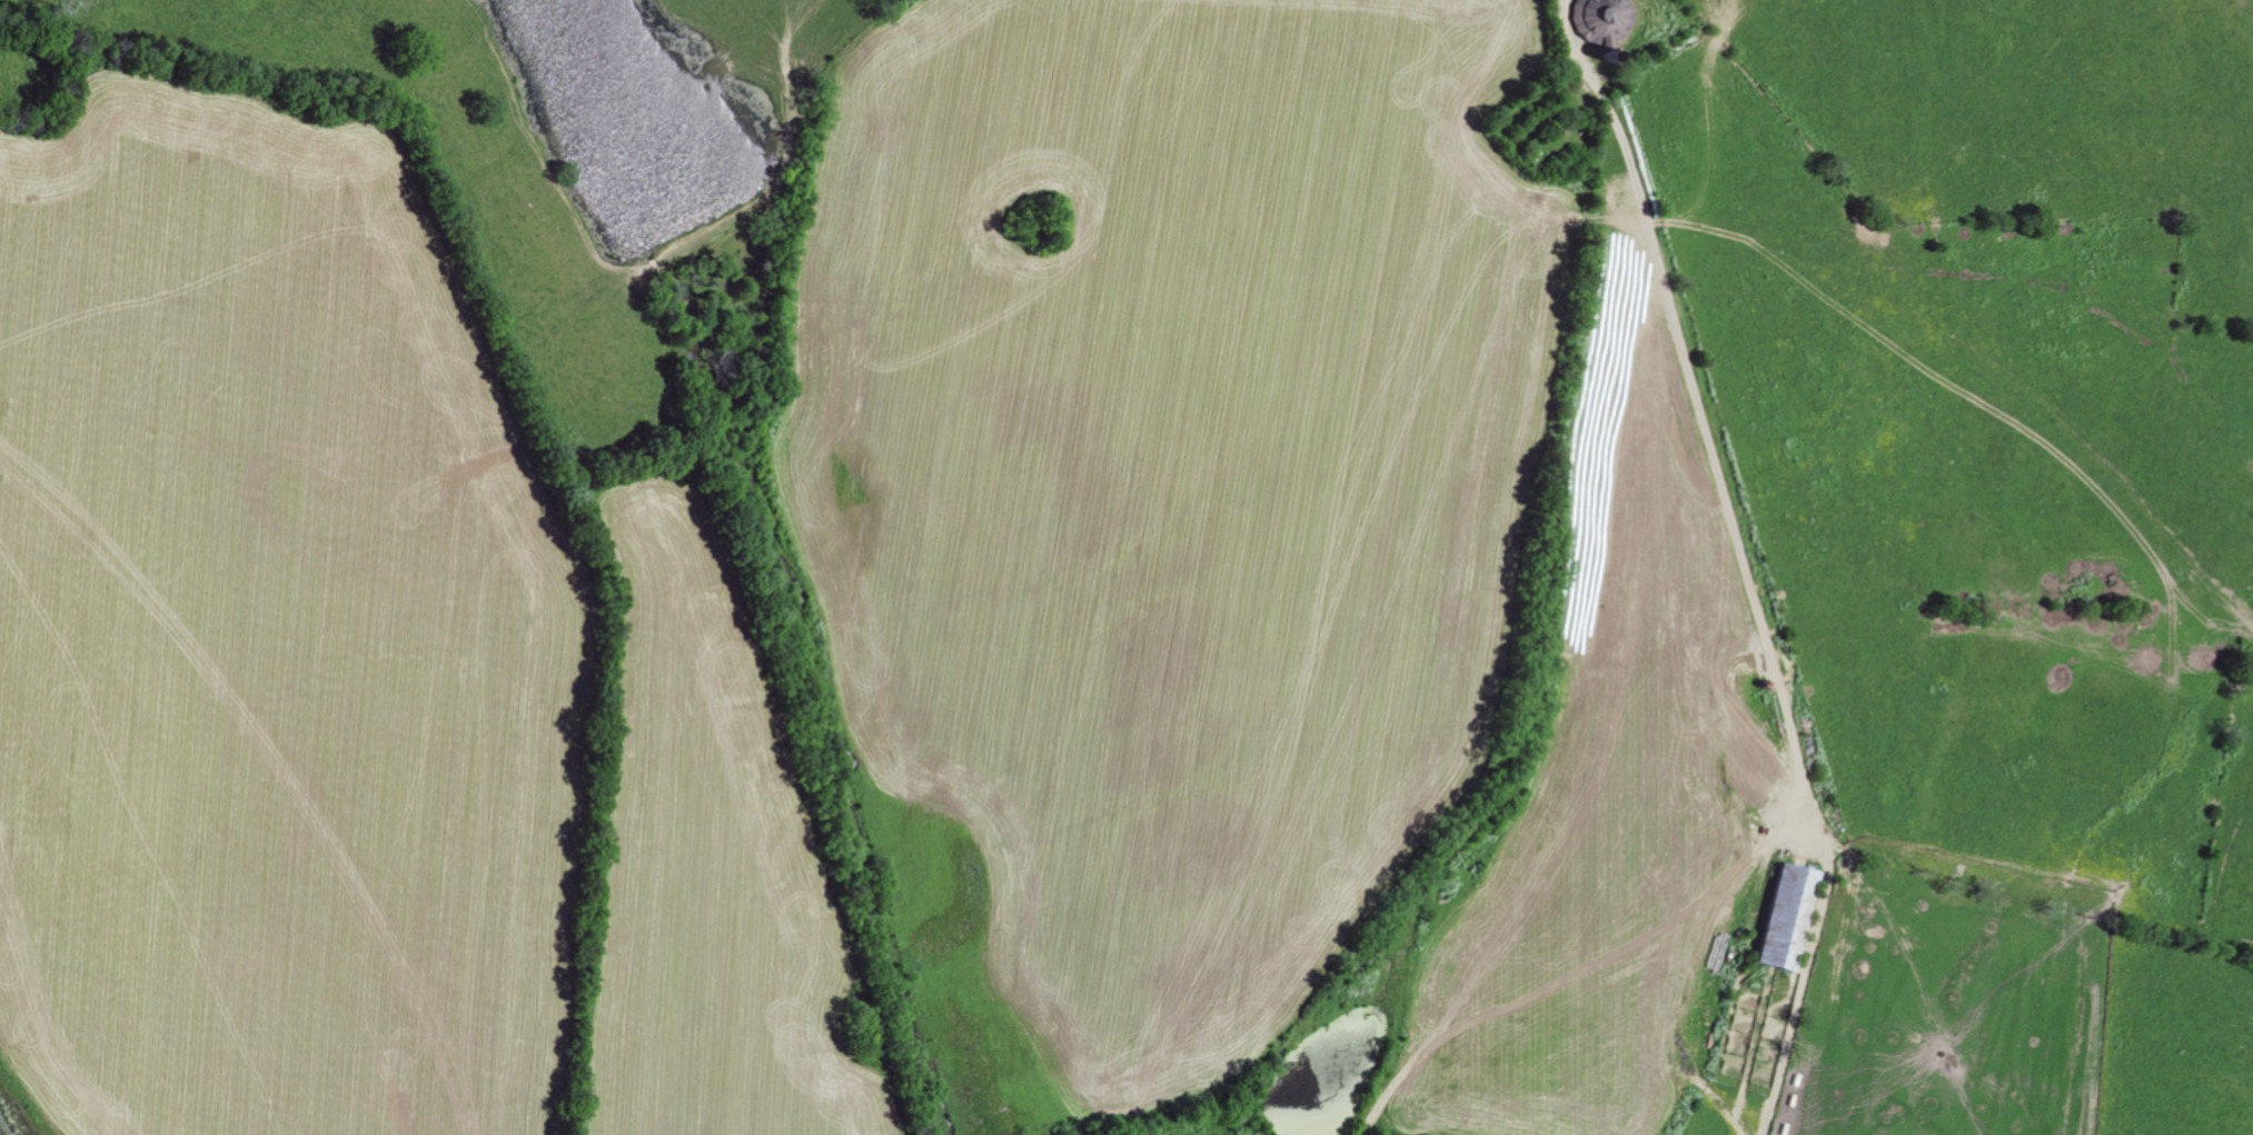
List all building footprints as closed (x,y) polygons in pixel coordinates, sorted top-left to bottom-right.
[(1795,972),(1816,871),(1778,863),(1757,964),(1795,972)]
